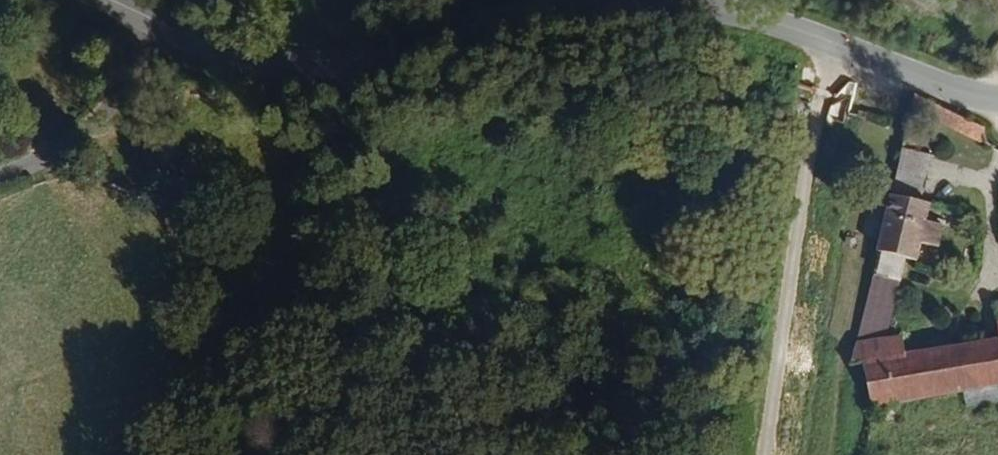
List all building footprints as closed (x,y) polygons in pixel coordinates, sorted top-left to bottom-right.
[(920,116),(927,101),(916,97),(910,112),(920,116)] [(979,141),(985,126),(973,121),(967,136),(979,141)] [(891,200),(918,206),(930,154),(903,148),(891,200)] [(939,247),(944,226),(925,222),(929,209),(918,206),(891,200),(879,249),(904,255),(918,259),(922,243),(939,247)] [(899,278),(904,255),(879,249),(874,272),(899,278)] [(885,337),(899,278),(874,272),(856,341),(885,337)] [(905,352),(901,335),(885,337),(856,341),(850,364),(863,362),(869,401),(997,384),(997,337),(905,352)]
